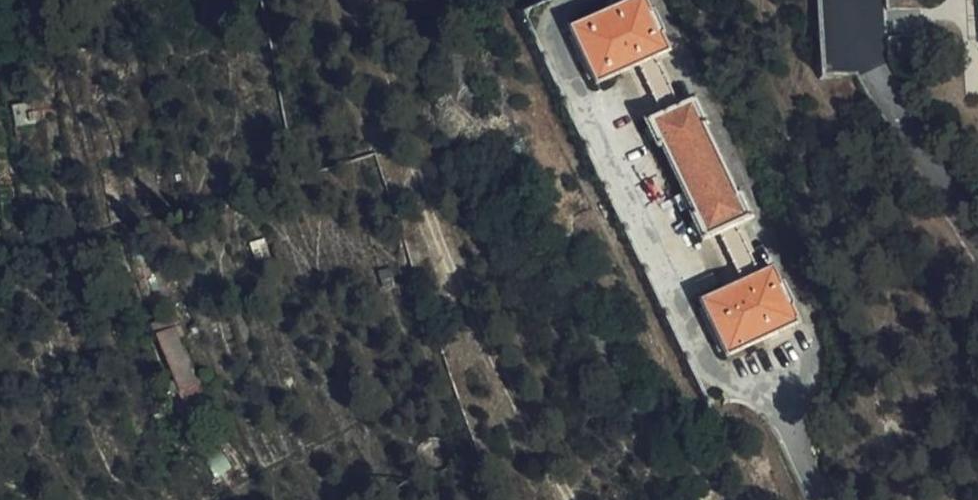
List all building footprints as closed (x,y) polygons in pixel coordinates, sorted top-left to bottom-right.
[(642,0),(628,0),(621,3),(566,30),(592,83),(633,64),(655,110),(639,117),(652,145),(657,143),(690,213),(686,214),(700,242),(717,234),(738,279),(695,300),(721,355),(773,331),(795,320),(786,303),(790,301),(780,280),(776,281),(769,265),(758,270),(737,225),(747,220),(734,192),(730,194),(696,123),(700,122),(687,95),(678,99),(656,53),(665,48),(657,32),(661,30),(650,6),(646,8),(642,0)] [(262,239),(249,244),(256,262),(269,257),(262,239)] [(206,385),(182,333),(155,345),(179,397),(206,385)]
